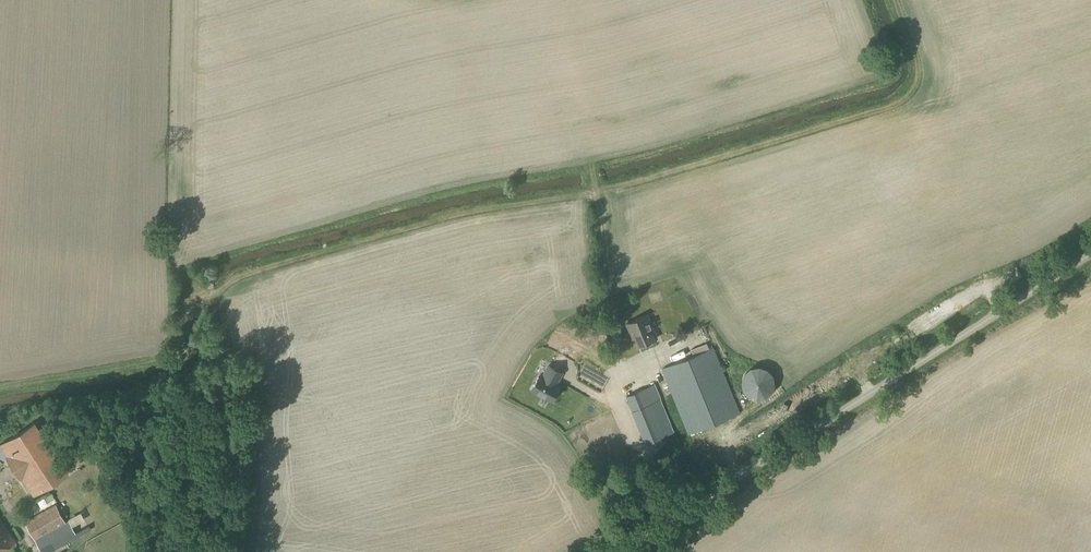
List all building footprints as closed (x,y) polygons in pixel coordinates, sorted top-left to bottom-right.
[(658,338),(648,314),(625,323),(632,340),(635,338),(638,346),(658,338)] [(566,355),(574,341),(557,332),(548,346),(566,355)] [(687,435),(740,413),(713,347),(661,369),(687,435)] [(599,387),(607,372),(583,360),(579,366),(570,361),(565,370),(599,387)] [(532,389),(552,400),(559,386),(555,384),(557,380),(558,380),(562,373),(548,365),(542,377),(539,375),(532,389)] [(758,397),(759,397),(760,397),(762,397),(763,396),(764,396),(765,395),(767,395),(768,394),(769,393),(770,392),(770,391),(771,390),(772,388),(772,387),(773,386),(773,385),(773,383),(773,382),(773,381),(773,379),(773,378),(772,377),(772,375),(771,374),(770,373),(770,372),(769,371),(768,370),(767,369),(765,369),(764,368),(763,367),(762,367),(760,367),(759,367),(758,367),(756,367),(755,367),(754,367),(752,367),(751,368),(750,369),(749,369),(748,370),(747,371),(746,372),(745,373),(744,374),(744,375),(743,377),(743,378),(743,379),(742,381),(742,382),(742,383),(743,385),(743,386),(743,387),(744,388),(744,390),(745,391),(746,392),(747,393),(748,394),(749,395),(750,395),(751,396),(752,396),(754,397),(755,397),(756,397),(758,397)] [(645,445),(675,432),(655,384),(625,397),(645,445)] [(591,425),(598,433),(605,426),(598,418),(591,425)] [(34,496),(69,474),(37,423),(2,445),(10,457),(8,458),(21,479),(23,478),(34,496)] [(55,505),(24,522),(41,551),(52,551),(78,537),(69,520),(65,523),(55,505)] [(15,543),(0,520),(0,551),(1,551),(15,543)]
